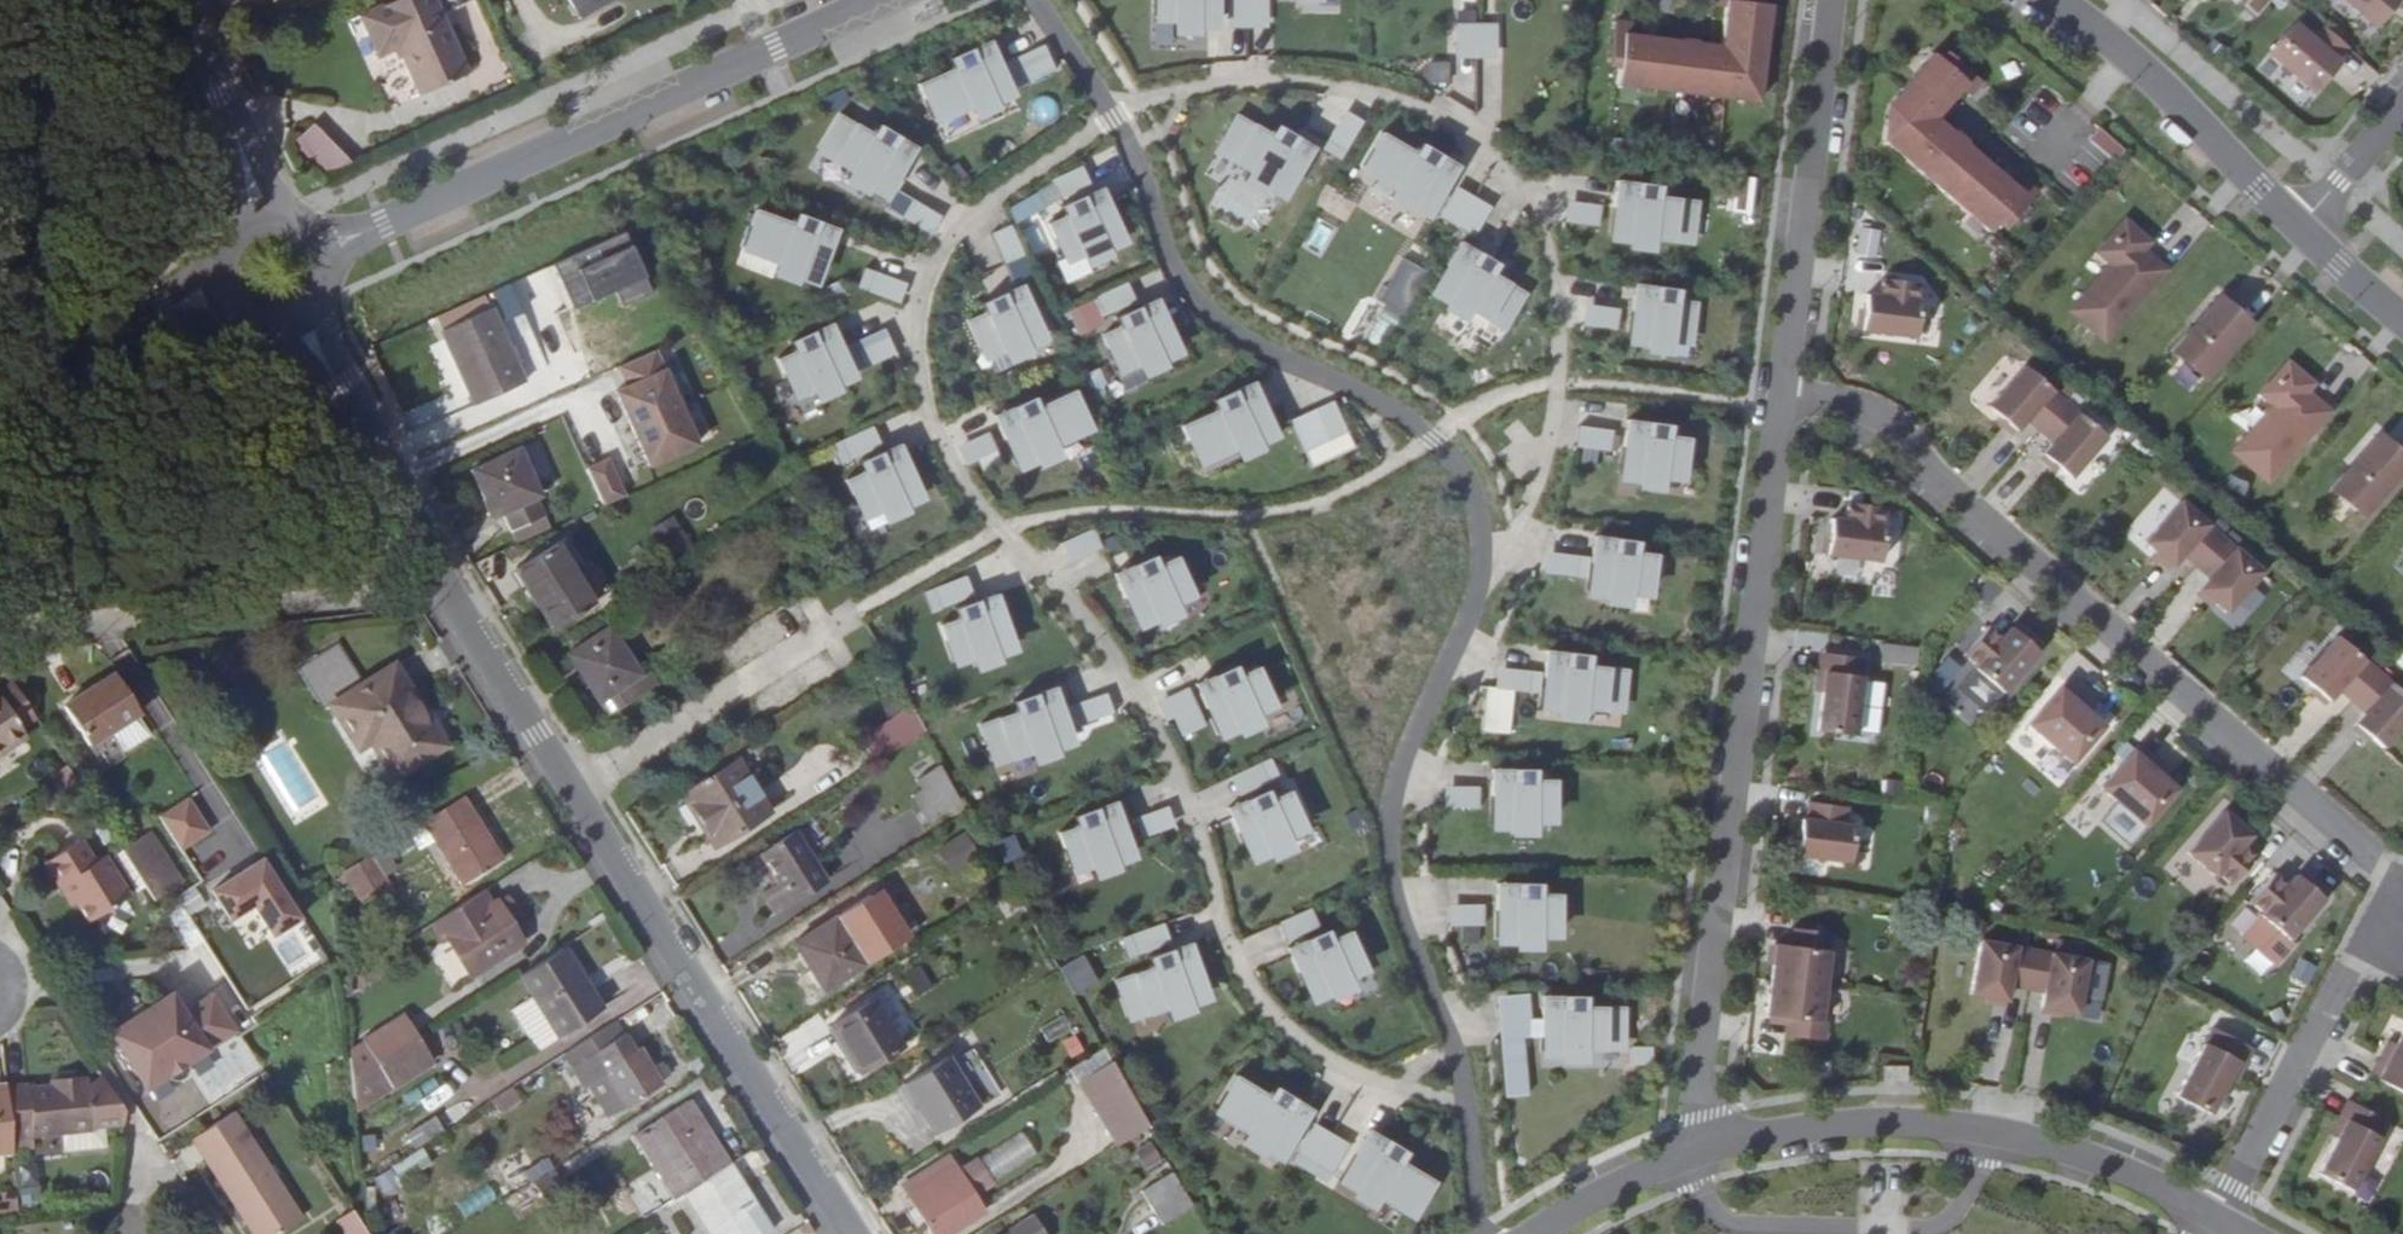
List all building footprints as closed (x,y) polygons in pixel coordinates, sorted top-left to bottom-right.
[(432,0),(390,0),(358,14),(376,53),(396,44),(414,83),(461,62),(432,0)] [(606,0),(582,0),(573,5),(579,16),(606,0)] [(1154,16),(1174,17),(1174,29),(1196,30),(1197,24),(1216,24),(1217,0),(1155,0),(1154,16)] [(1615,20),(1609,67),(1619,68),(1617,86),(1673,92),(1674,87),(1688,88),(1688,94),(1744,101),(1745,100),(1751,51),(1763,53),(1764,53),(1770,4),(1761,3),(1761,0),(1713,0),(1713,5),(1725,6),(1720,44),(1696,42),(1696,40),(1682,38),(1682,40),(1630,33),(1632,22),(1615,20)] [(2372,25),(2394,0),(2343,0),(2372,25)] [(1492,58),(1491,22),(1450,23),(1451,108),(1471,108),(1471,58),(1492,58)] [(2313,42),(2296,27),(2270,56),(2313,94),(2350,51),(2325,28),(2313,42)] [(989,41),(971,49),(976,58),(993,51),(989,41)] [(993,100),(1011,92),(1000,66),(993,51),(976,58),(971,49),(949,59),(953,69),(918,84),(933,119),(969,103),(974,115),(995,105),(993,100)] [(1001,67),(1011,92),(1055,73),(1045,49),(1000,66),(1001,67)] [(1763,53),(1751,51),(1745,100),(1758,102),(1764,53),(1763,53)] [(1932,184),(1989,232),(1999,220),(2006,227),(2038,191),(2025,180),(2018,188),(1966,143),(1968,141),(1954,131),(1953,132),(1935,116),(1961,88),(1971,96),(1982,82),(1945,51),(1940,59),(1933,53),(1900,89),(1909,97),(1885,124),(1884,126),(1882,140),(1922,174),(1926,169),(1936,179),(1932,184)] [(1425,84),(1445,84),(1444,62),(1424,62),(1425,84)] [(1885,124),(1909,97),(1901,90),(1900,90),(1888,105),(1885,124)] [(1337,160),(1359,120),(1338,109),(1317,150),(1337,160)] [(1268,185),(1285,195),(1299,171),(1300,171),(1308,157),(1292,147),(1297,138),(1276,125),(1270,134),(1237,115),(1218,148),(1251,168),(1245,178),(1265,190),(1268,185)] [(870,186),(887,196),(901,172),(902,172),(910,158),(894,148),(899,139),(877,126),(872,136),(838,116),(819,150),(853,169),(847,180),(867,191),(870,186)] [(323,177),(342,158),(308,122),(288,140),(323,177)] [(2089,139),(2115,161),(2125,149),(2099,128),(2089,139)] [(1412,203),(1430,213),(1444,189),(1445,189),(1453,175),(1436,165),(1442,156),(1420,143),(1415,152),(1381,133),(1362,166),(1396,186),(1390,197),(1410,208),(1412,203)] [(1314,148),(1297,138),(1292,147),(1308,157),(1314,148)] [(915,148),(899,139),(894,148),(910,158),(915,148)] [(1458,165),(1442,156),(1436,165),(1453,175),(1458,165)] [(1926,169),(1922,174),(1932,184),(1936,179),(1926,169)] [(1749,213),(1751,177),(1729,176),(1728,212),(1749,213)] [(1615,180),(1614,191),(1633,193),(1635,183),(1615,180)] [(1613,208),(1609,236),(1629,238),(1629,244),(1651,246),(1653,234),(1692,239),(1696,201),(1658,196),(1659,186),(1635,183),(1633,193),(1614,191),(1612,208),(1613,208)] [(1469,237),(1488,209),(1453,185),(1433,214),(1469,237)] [(1101,188),(1083,196),(1088,206),(1105,198),(1101,188)] [(1009,209),(1017,226),(1045,213),(1038,196),(1009,209)] [(1112,213),(1105,198),(1088,206),(1083,196),(1061,206),(1065,216),(1048,224),(1055,240),(1055,239),(1064,259),(1082,250),(1087,262),(1108,252),(1106,247),(1124,238),(1112,213)] [(1595,228),(1599,207),(1565,201),(1561,221),(1595,228)] [(799,275),(818,282),(828,256),(834,240),(816,233),(820,223),(796,215),(793,225),(756,212),(743,247),(780,261),(776,273),(797,280),(799,275)] [(2124,220),(2096,252),(2110,264),(2070,311),(2104,341),(2166,270),(2143,250),(2149,242),(2124,220)] [(838,230),(820,223),(816,233),(834,240),(838,230)] [(986,233),(1000,265),(1020,256),(1006,224),(986,233)] [(1471,261),(1476,252),(1459,242),(1454,251),(1471,261)] [(1446,266),(1432,291),(1450,301),(1447,306),(1466,317),(1472,306),(1506,326),(1526,293),(1492,274),(1498,265),(1476,252),(1471,261),(1454,251),(1446,266)] [(1379,301),(1404,315),(1431,269),(1406,255),(1379,301)] [(574,310),(599,299),(585,268),(546,284),(559,316),(574,310)] [(896,304),(903,283),(860,268),(852,289),(896,304)] [(1918,283),(1881,278),(1879,296),(1866,294),(1861,330),(1915,337),(1919,301),(1916,301),(1918,283)] [(1635,284),(1633,294),(1652,297),(1654,286),(1635,284)] [(1021,285),(1003,292),(1008,302),(1025,294),(1021,285)] [(1633,294),(1631,311),(1632,311),(1629,339),(1648,341),(1647,347),(1670,350),(1671,338),(1691,340),(1694,319),(1696,302),(1677,300),(1678,289),(1654,286),(1652,297),(1633,294)] [(1032,310),(1025,294),(1008,302),(1003,292),(981,303),(985,312),(968,320),(974,336),(975,336),(984,355),(1002,347),(1007,358),(1028,349),(1025,343),(1043,335),(1032,310)] [(2250,325),(2218,297),(2172,351),(2204,379),(2250,325)] [(599,299),(574,310),(584,334),(609,322),(599,299)] [(1156,300),(1139,308),(1144,317),(1161,309),(1156,300)] [(1577,326),(1613,329),(1615,308),(1580,305),(1577,326)] [(1168,325),(1161,309),(1144,317),(1139,308),(1116,318),(1121,328),(1104,336),(1111,351),(1120,370),(1138,362),(1143,373),(1164,364),(1161,359),(1179,350),(1168,325)] [(476,403),(524,383),(491,310),(444,331),(476,403)] [(830,324),(813,332),(817,341),(835,333),(830,324)] [(841,349),(842,349),(835,333),(817,341),(813,332),(790,342),(795,352),(778,360),(785,375),(794,395),(812,386),(817,397),(838,388),(835,383),(853,374),(841,349)] [(655,351),(620,367),(628,386),(616,391),(650,466),(698,445),(655,351)] [(2313,384),(2287,362),(2260,394),(2273,406),(2233,452),(2268,483),(2329,412),(2306,392),(2313,384)] [(2065,401),(2024,366),(1988,407),(2016,431),(2026,419),(2039,431),(2065,401)] [(1252,382),(1235,390),(1239,400),(1257,392),(1252,382)] [(1263,407),(1264,407),(1257,392),(1239,400),(1235,390),(1212,400),(1217,410),(1199,418),(1206,433),(1207,433),(1215,452),(1233,444),(1239,455),(1259,446),(1257,441),(1275,433),(1263,407)] [(999,426),(1006,442),(1006,441),(1018,467),(1036,459),(1038,464),(1059,454),(1054,443),(1071,435),(1063,415),(1056,400),(1039,408),(1034,398),(1011,409),(1016,418),(999,426)] [(2105,437),(2065,401),(2039,431),(2053,442),(2042,454),(2070,478),(2105,437)] [(1016,418),(1011,409),(994,417),(999,426),(1016,418)] [(1627,420),(1626,430),(1645,433),(1646,422),(1627,420)] [(1626,430),(1624,447),(1621,475),(1640,477),(1640,483),(1662,486),(1664,474),(1683,476),(1686,455),(1688,438),(1669,436),(1671,425),(1646,422),(1645,433),(1626,430)] [(1613,430),(1577,425),(1573,444),(1610,450),(1611,445),(1612,434),(1613,430)] [(952,445),(962,471),(993,459),(983,433),(952,445)] [(2377,435),(2331,488),(2363,516),(2402,470),(2402,457),(2377,435)] [(1308,471),(1351,452),(1344,436),(1301,454),(1308,471)] [(899,444),(881,453),(886,462),(903,454),(899,444)] [(519,449),(473,470),(487,500),(495,497),(502,512),(504,511),(513,530),(546,515),(537,496),(540,495),(519,449)] [(910,470),(910,469),(903,454),(886,462),(881,453),(859,463),(863,473),(846,481),(853,496),(854,496),(863,515),(881,507),(886,518),(907,509),(904,503),(922,495),(910,470)] [(609,458),(589,468),(595,483),(605,504),(626,495),(609,458)] [(495,516),(502,512),(495,497),(487,500),(495,516)] [(2221,536),(2180,501),(2144,542),(2172,566),(2182,554),(2195,566),(2221,536)] [(1884,507),(1846,502),(1844,520),(1830,518),(1826,554),(1880,561),(1885,525),(1882,525),(1884,507)] [(671,517),(645,530),(656,552),(682,539),(671,517)] [(1594,536),(1593,546),(1612,549),(1613,538),(1594,536)] [(2262,572),(2221,536),(2195,566),(2209,577),(2198,589),(2226,613),(2262,572)] [(1593,546),(1591,563),(1588,591),(1607,593),(1607,599),(1629,602),(1631,590),(1650,592),(1653,571),(1654,571),(1656,555),(1637,552),(1638,541),(1613,538),(1612,549),(1593,546)] [(550,627),(610,590),(589,557),(580,565),(565,539),(516,569),(527,588),(550,627)] [(1118,583),(1125,599),(1137,624),(1155,616),(1157,621),(1178,612),(1173,600),(1191,592),(1182,573),(1183,573),(1176,557),(1158,565),(1154,555),(1131,566),(1135,575),(1118,583)] [(1135,575),(1131,566),(1114,574),(1118,583),(1135,575)] [(527,588),(516,569),(509,573),(520,591),(527,588)] [(996,594),(978,601),(982,611),(1000,604),(996,594)] [(1005,620),(1000,604),(982,611),(978,601),(955,609),(958,619),(940,626),(946,642),(946,641),(954,662),(972,655),(976,667),(998,659),(996,653),(1014,647),(1005,620)] [(2002,637),(1989,626),(1964,654),(1977,666),(1975,669),(2002,692),(2038,651),(2011,627),(2002,637)] [(603,697),(612,712),(657,684),(644,662),(635,668),(610,629),(571,654),(600,699),(603,697)] [(2377,671),(2336,636),(2301,677),(2328,701),(2338,689),(2351,701),(2377,671)] [(295,667),(314,696),(355,669),(336,640),(295,667)] [(1547,650),(1545,661),(1564,663),(1566,652),(1547,650)] [(2392,659),(2402,674),(2402,651),(2392,659)] [(1544,678),(1541,706),(1561,708),(1561,714),(1583,716),(1584,704),(1623,708),(1628,670),(1589,666),(1590,655),(1566,652),(1564,663),(1545,661),(1544,678)] [(1827,653),(1819,653),(1815,690),(1822,691),(1827,653)] [(1864,658),(1827,653),(1822,691),(1817,731),(1855,736),(1864,658)] [(1199,694),(1206,709),(1207,709),(1218,735),(1236,726),(1239,732),(1259,722),(1254,711),(1272,703),(1263,683),(1264,683),(1257,668),(1239,676),(1235,666),(1212,676),(1217,686),(1199,694)] [(442,746),(392,668),(334,705),(359,747),(371,739),(395,777),(442,746)] [(2377,671),(2351,701),(2365,712),(2355,724),(2382,748),(2402,724),(2402,694),(2377,671)] [(1217,686),(1212,676),(1195,684),(1199,694),(1217,686)] [(109,677),(57,711),(84,751),(135,717),(109,677)] [(2079,694),(2065,682),(2028,724),(2072,763),(2104,727),(2084,710),(2074,701),(2079,694)] [(1054,688),(1036,694),(1040,704),(1058,698),(1054,688)] [(28,737),(0,690),(0,755),(28,737)] [(1054,747),(1073,740),(1063,714),(1064,714),(1058,698),(1040,704),(1036,694),(1013,703),(1017,713),(980,726),(993,762),(1030,748),(1034,760),(1056,752),(1054,747)] [(2090,703),(2079,694),(2074,701),(2084,710),(2090,703)] [(1481,698),(1480,731),(1507,733),(1509,699),(1481,698)] [(877,762),(926,731),(912,708),(862,739),(877,762)] [(2152,757),(2138,745),(2101,788),(2145,826),(2176,790),(2158,773),(2147,764),(2152,757)] [(2163,767),(2152,757),(2147,764),(2158,773),(2163,767)] [(718,843),(768,813),(736,762),(686,792),(718,843)] [(1492,767),(1492,778),(1511,779),(1512,768),(1492,767)] [(1492,778),(1491,795),(1492,795),(1490,823),(1510,824),(1510,830),(1533,831),(1533,818),(1553,819),(1554,798),(1555,781),(1536,780),(1536,769),(1512,768),(1511,779),(1492,778)] [(928,824),(946,813),(928,786),(911,797),(928,824)] [(1475,808),(1475,788),(1440,787),(1439,807),(1475,808)] [(1231,818),(1238,833),(1239,833),(1250,858),(1268,850),(1271,855),(1291,846),(1286,835),(1304,826),(1295,807),(1296,807),(1289,791),(1271,799),(1267,790),(1244,800),(1249,810),(1231,818)] [(499,858),(459,794),(423,817),(463,881),(499,858)] [(153,815),(176,851),(208,831),(185,795),(153,815)] [(1249,810),(1244,800),(1227,808),(1231,818),(1249,810)] [(1115,802),(1097,809),(1101,819),(1119,812),(1115,802)] [(1847,807),(1808,802),(1806,820),(1800,818),(1796,855),(1849,861),(1854,826),(1845,825),(1847,807)] [(1131,818),(1139,839),(1171,827),(1163,806),(1131,818)] [(1124,828),(1119,812),(1101,819),(1097,809),(1074,817),(1077,827),(1059,834),(1065,850),(1073,870),(1091,863),(1095,875),(1117,867),(1115,861),(1133,855),(1124,828)] [(2250,835),(2223,811),(2187,852),(2215,876),(2217,874),(2230,885),(2255,857),(2242,845),(2250,835)] [(131,816),(107,831),(141,883),(165,867),(131,816)] [(795,831),(760,853),(779,883),(763,893),(777,914),(827,883),(795,831)] [(1001,864),(1019,856),(1010,834),(992,842),(1001,864)] [(958,841),(932,857),(945,878),(972,862),(958,841)] [(68,890),(79,909),(92,928),(133,902),(107,862),(99,867),(85,845),(47,871),(61,894),(68,890)] [(368,852),(343,868),(363,899),(388,884),(368,852)] [(200,894),(221,925),(241,911),(263,943),(300,918),(257,855),(200,894)] [(2288,884),(2274,873),(2249,902),(2262,913),(2260,916),(2288,939),(2323,898),(2296,874),(2288,884)] [(1496,895),(1496,912),(1496,940),(1516,940),(1516,946),(1538,946),(1538,934),(1558,934),(1558,912),(1559,912),(1559,896),(1540,895),(1540,885),(1515,884),(1515,895),(1496,895)] [(1496,884),(1496,895),(1515,895),(1515,884),(1496,884)] [(491,888),(449,914),(483,969),(525,943),(516,927),(501,904),(491,888)] [(73,913),(79,909),(68,890),(61,894),(73,913)] [(501,904),(516,927),(526,920),(510,897),(501,904)] [(162,911),(181,952),(199,944),(179,903),(162,911)] [(1445,905),(1446,926),(1482,925),(1481,904),(1445,905)] [(1310,908),(1278,922),(1287,941),(1319,927),(1310,908)] [(825,990),(864,966),(836,920),(797,946),(825,990)] [(1159,923),(1117,939),(1124,958),(1166,942),(1159,923)] [(1831,933),(1793,928),(1790,946),(1775,944),(1770,980),(1825,986),(1831,933)] [(1292,959),(1299,974),(1311,999),(1329,991),(1331,996),(1352,987),(1347,976),(1365,967),(1356,948),(1349,932),(1332,940),(1327,931),(1305,941),(1309,951),(1292,959)] [(2033,949),(1980,940),(1970,993),(2006,1000),(2009,985),(2026,988),(2033,949)] [(1309,951),(1305,941),(1287,949),(1292,959),(1309,951)] [(1190,943),(1172,950),(1175,960),(1193,953),(1190,943)] [(564,948),(520,976),(534,999),(559,1038),(603,1010),(564,948)] [(2086,959),(2033,949),(2026,988),(2043,991),(2041,1005),(2053,1008),(2077,1012),(2086,959)] [(1189,1003),(1208,996),(1198,969),(1199,969),(1193,953),(1175,960),(1172,950),(1148,959),(1152,968),(1116,982),(1129,1018),(1166,1004),(1170,1016),(1191,1008),(1189,1003)] [(1083,955),(1059,968),(1073,993),(1097,979),(1083,955)] [(1825,986),(1770,980),(1766,1016),(1788,1018),(1786,1036),(1824,1041),(1826,1021),(1821,1021),(1825,986)] [(172,990),(107,1033),(144,1089),(236,1032),(212,993),(186,1009),(172,990)] [(1542,1024),(1542,1052),(1562,1053),(1562,1058),(1585,1058),(1585,1046),(1624,1046),(1624,1008),(1586,1008),(1586,997),(1561,997),(1561,1008),(1542,1007),(1541,1024),(1542,1024)] [(1561,1008),(1561,997),(1542,997),(1542,1007),(1561,1008)] [(559,1038),(534,999),(511,1012),(536,1053),(559,1038)] [(861,1072),(902,1048),(873,1001),(833,1027),(861,1072)] [(1492,1014),(1492,1038),(1527,1039),(1528,1016),(1492,1014)] [(409,1016),(350,1052),(353,1080),(422,1037),(409,1016)] [(614,1023),(562,1056),(582,1089),(608,1073),(628,1105),(660,1085),(657,1080),(666,1074),(657,1061),(649,1067),(626,1033),(622,1035),(614,1023)] [(2246,1045),(2212,1028),(2176,1097),(2210,1114),(2228,1079),(2246,1045)] [(2394,1046),(2386,1063),(2378,1059),(2370,1075),(2402,1093),(2402,1030),(2394,1046)] [(422,1037),(353,1080),(356,1111),(437,1062),(422,1037)] [(2387,1043),(2378,1059),(2386,1063),(2394,1046),(2387,1043)] [(2254,1049),(2246,1045),(2228,1079),(2236,1083),(2254,1049)] [(936,1135),(980,1107),(949,1059),(906,1085),(918,1105),(936,1135)] [(1079,1085),(1117,1147),(1149,1127),(1113,1064),(1079,1085)] [(1907,1066),(1886,1064),(1884,1076),(1906,1079),(1907,1066)] [(32,1078),(6,1080),(12,1131),(37,1129),(38,1136),(65,1133),(68,1153),(110,1148),(110,1147),(106,1118),(95,1118),(90,1075),(87,1075),(87,1072),(60,1074),(60,1078),(32,1081),(32,1078)] [(1265,1147),(1282,1157),(1296,1133),(1297,1134),(1306,1119),(1289,1109),(1294,1100),(1273,1087),(1268,1097),(1234,1077),(1215,1110),(1249,1130),(1242,1140),(1262,1152),(1265,1147)] [(103,1079),(92,1085),(95,1118),(106,1118),(110,1147),(121,1148),(124,1112),(103,1079)] [(12,1137),(12,1131),(6,1080),(0,1081),(0,1139),(12,1137)] [(918,1105),(906,1085),(900,1089),(912,1109),(918,1105)] [(519,1100),(511,1088),(494,1099),(502,1111),(519,1100)] [(1311,1110),(1294,1100),(1289,1109),(1306,1119),(1311,1110)] [(635,1137),(676,1201),(685,1195),(732,1165),(692,1101),(635,1137)] [(2330,1136),(2337,1139),(2355,1104),(2348,1101),(2330,1136)] [(2388,1122),(2355,1104),(2337,1139),(2319,1174),(2352,1191),(2388,1122)] [(191,1137),(252,1233),(276,1233),(301,1218),(232,1110),(191,1137)] [(407,1134),(415,1148),(443,1131),(434,1117),(407,1134)] [(1380,1149),(1385,1140),(1369,1130),(1364,1139),(1380,1149)] [(1023,1133),(978,1160),(993,1184),(1039,1158),(1023,1133)] [(1154,1137),(1143,1143),(1153,1162),(1165,1156),(1154,1137)] [(1355,1154),(1341,1178),(1359,1189),(1356,1194),(1375,1205),(1381,1194),(1415,1214),(1435,1181),(1401,1162),(1407,1153),(1385,1140),(1380,1149),(1364,1139),(1355,1154)] [(377,1189),(426,1165),(420,1151),(370,1174),(377,1189)] [(935,1233),(945,1233),(984,1210),(974,1196),(993,1184),(978,1160),(960,1172),(952,1159),(906,1187),(935,1233)] [(732,1165),(685,1195),(709,1233),(769,1233),(774,1231),(732,1165)] [(1162,1226),(1193,1207),(1175,1173),(1142,1194),(1162,1226)] [(366,1221),(349,1194),(335,1204),(352,1230),(366,1221)] [(14,1211),(13,1196),(0,1197),(0,1213),(14,1211)] [(1035,1217),(1009,1233),(1045,1233),(1035,1217)]
